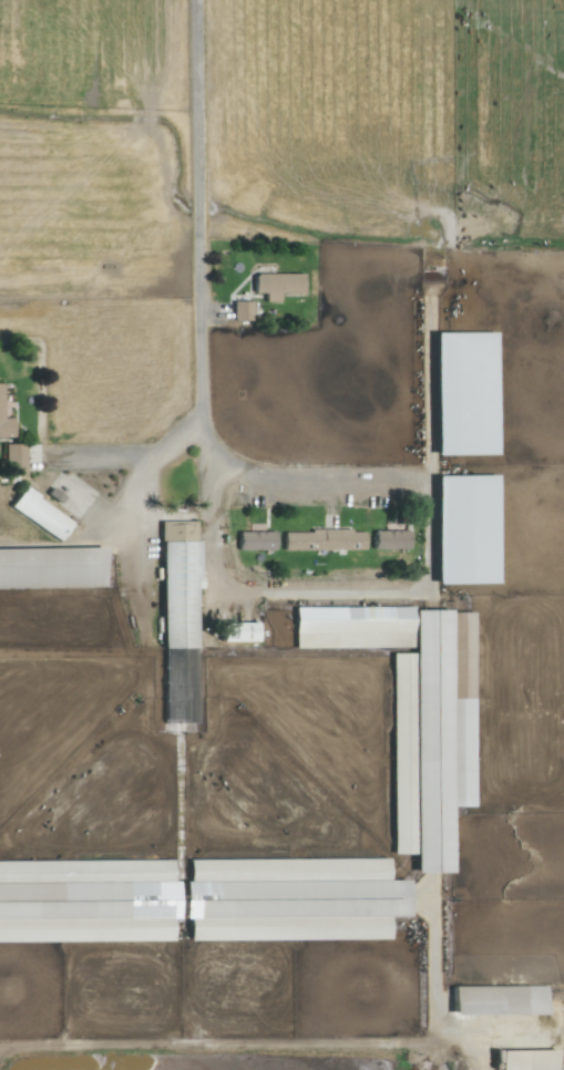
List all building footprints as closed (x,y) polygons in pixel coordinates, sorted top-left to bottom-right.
[(277,302),(277,295),(301,295),(301,275),(252,274),(252,293),(264,294),(264,301),(277,302)] [(250,321),(250,302),(232,302),(232,321),(250,321)] [(495,456),(495,333),(433,333),(433,456),(495,456)] [(0,384),(0,439),(10,439),(10,417),(1,418),(0,384)] [(24,473),(24,444),(3,444),(3,473),(24,473)] [(433,476),(433,585),(496,585),(496,476),(433,476)] [(8,507),(58,542),(71,524),(21,488),(8,507)] [(159,522),(160,650),(195,649),(194,522),(159,522)] [(364,551),(364,531),(282,531),(282,551),(364,551)] [(409,532),(372,532),(372,550),(409,550),(409,532)] [(237,551),(272,551),(272,533),(237,533),(237,551)] [(103,588),(103,548),(0,549),(0,589),(103,588)] [(474,609),(293,609),(292,650),(391,650),(391,724),(395,724),(395,856),(413,856),(413,874),(450,875),(450,808),(473,808),(474,609)] [(218,643),(255,643),(255,624),(218,624),(218,643)] [(184,860),(184,942),(388,942),(388,919),(406,919),(406,882),(387,882),(387,859),(184,860)] [(174,943),(173,861),(0,862),(0,944),(174,943)] [(451,1016),(545,1016),(545,987),(451,987),(451,1016)] [(555,1051),(498,1051),(498,1069),(556,1069),(555,1051)]
